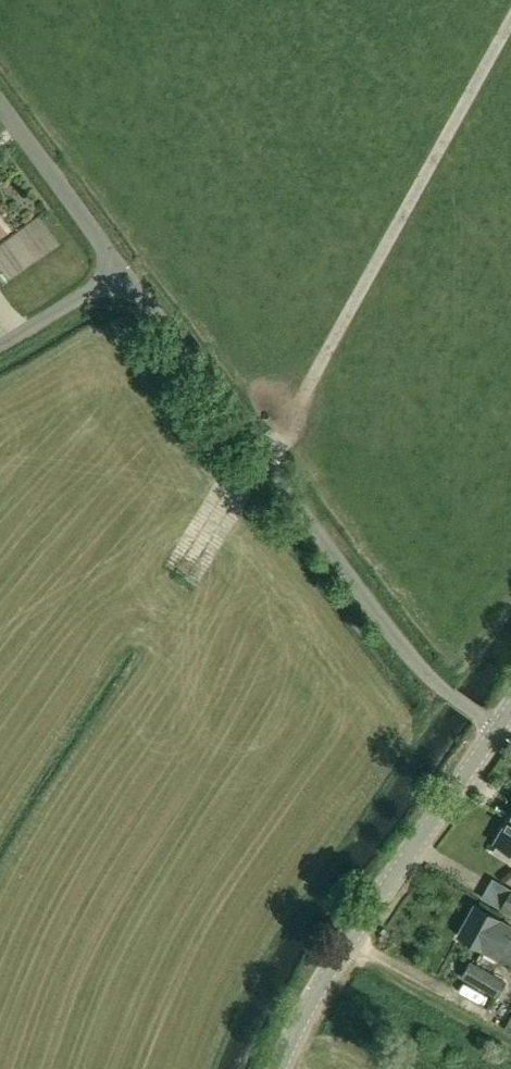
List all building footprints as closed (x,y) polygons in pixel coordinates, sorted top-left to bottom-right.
[(494,852),(510,862),(510,822),(508,820),(494,843),(498,845),(494,852)] [(510,916),(510,889),(492,878),(481,898),(500,909),(500,910),(510,916)] [(510,931),(510,926),(475,906),(459,936),(497,956),(510,931)] [(506,981),(471,961),(461,977),(497,998),(506,981)]
